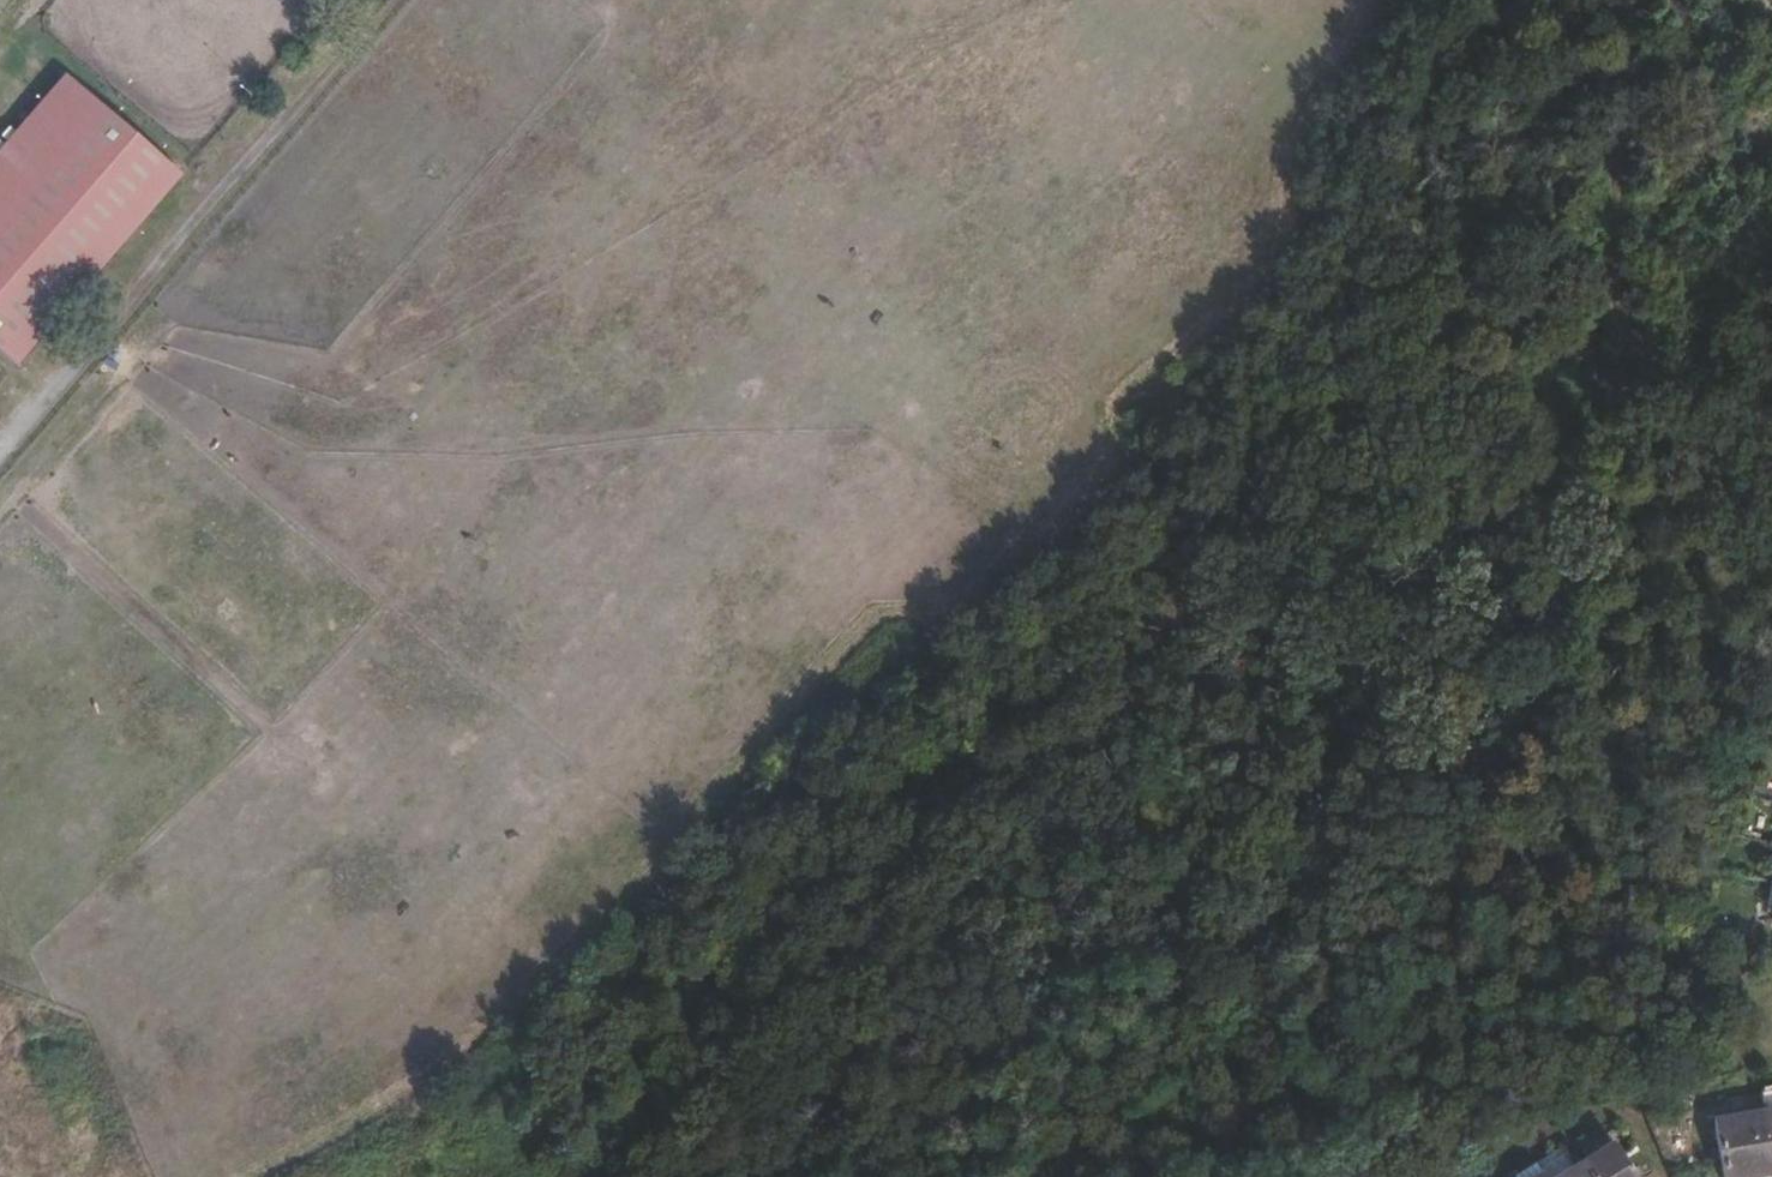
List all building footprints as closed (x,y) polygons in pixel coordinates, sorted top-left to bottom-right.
[(65,75),(0,150),(0,164),(17,179),(2,197),(0,199),(0,353),(16,367),(181,175),(65,75)] [(1713,1120),(1724,1176),(1752,1176),(1771,1174),(1771,1110),(1713,1120)] [(1611,1144),(1559,1176),(1631,1176),(1611,1144)]
